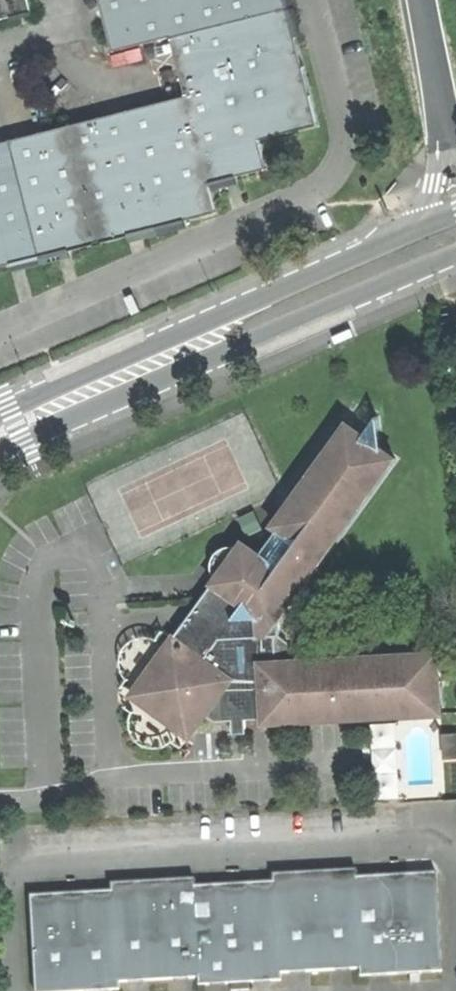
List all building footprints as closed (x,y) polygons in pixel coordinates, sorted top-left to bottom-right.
[(30,12),(27,0),(0,0),(0,20),(30,12)] [(172,37),(290,8),(288,0),(99,0),(112,52),(172,37)] [(290,8),(172,37),(186,96),(209,185),(269,170),(261,141),(319,126),(290,8)] [(0,143),(0,267),(216,213),(209,185),(186,96),(0,143)] [(355,332),(354,328),(334,336),(337,344),(352,338),(357,336),(355,332)] [(213,573),(216,576),(212,581),(223,590),(215,600),(204,592),(171,638),(175,640),(182,630),(192,636),(185,645),(203,657),(218,638),(276,635),(275,625),(303,584),(298,580),(314,556),(320,560),(393,455),(377,444),(374,415),(362,433),(344,420),(272,523),(276,526),(258,551),(241,540),(237,545),(234,544),(226,544),(219,546),(213,552),(210,558),(210,566),(213,573)] [(208,587),(204,592),(215,600),(223,590),(212,581),(208,587)] [(132,695),(191,735),(206,714),(215,714),(216,720),(233,719),(233,729),(247,728),(247,719),(264,718),(265,723),(442,714),(439,654),(289,661),(278,662),(276,635),(218,638),(203,657),(185,645),(192,636),(182,630),(175,640),(171,638),(132,695)] [(288,641),(276,635),(278,662),(289,661),(288,641)] [(379,797),(402,796),(397,723),(374,725),(379,797)] [(38,990),(66,990),(121,989),(121,980),(198,977),(198,984),(232,982),(233,990),(251,989),(250,982),(282,981),(281,971),(361,968),(361,975),(442,972),(438,873),(424,873),(425,877),(413,877),(413,874),(384,875),(384,879),(370,879),(370,877),(357,877),(356,869),(344,870),(344,873),(330,874),(330,870),(301,871),(301,875),(289,876),(289,872),(275,872),(275,881),(262,882),(262,885),(250,886),(250,883),(225,883),(225,888),(212,888),(212,885),(197,885),(196,878),(183,878),(183,881),(168,882),(167,879),(142,880),(143,884),(128,885),(128,881),(111,881),(111,891),(100,892),(100,895),(88,895),(88,891),(62,892),(62,896),(50,896),(50,893),(34,893),(35,934),(39,934),(39,944),(40,951),(36,951),(38,990)]
